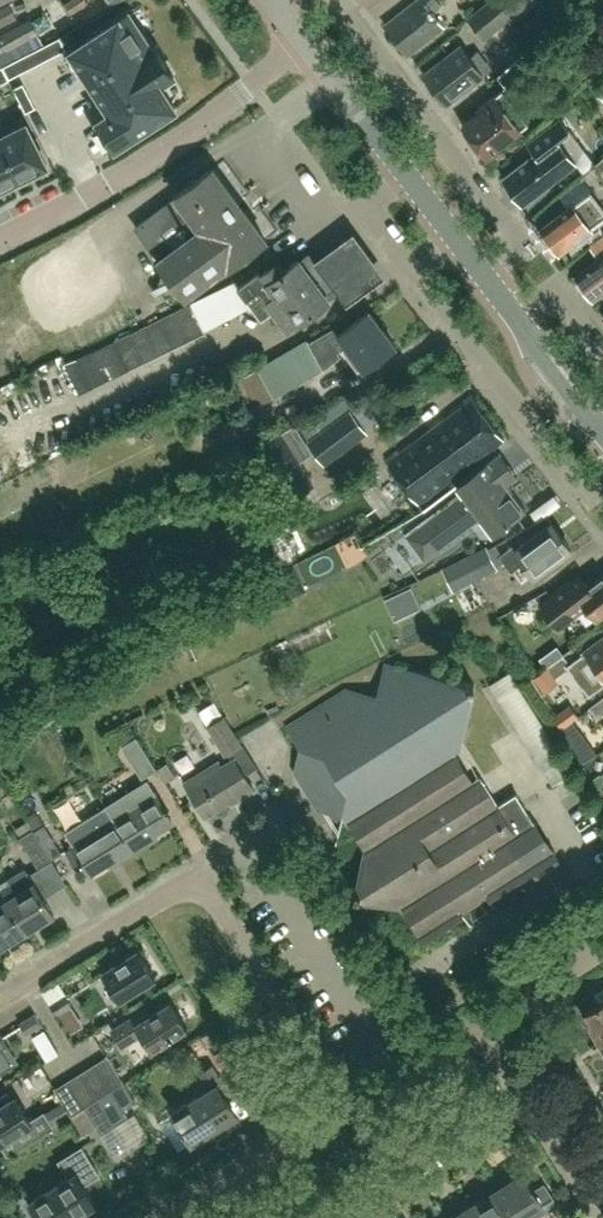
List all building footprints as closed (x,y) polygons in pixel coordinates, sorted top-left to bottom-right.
[(89,1),(88,0),(71,0),(67,2),(74,12),(89,1)] [(430,7),(438,1),(437,0),(416,0),(385,24),(410,55),(446,27),(430,7)] [(485,39),(502,25),(485,2),(467,17),(485,39)] [(0,8),(0,27),(17,18),(9,3),(0,8)] [(71,50),(111,111),(98,119),(116,146),(175,107),(161,84),(174,75),(155,46),(152,48),(129,12),(71,50)] [(9,50),(38,33),(30,19),(0,37),(0,55),(9,50)] [(60,37),(49,42),(56,54),(66,49),(60,37)] [(56,54),(49,42),(40,47),(46,59),(56,54)] [(470,56),(462,46),(424,74),(446,104),(457,96),(493,69),(479,50),(470,56)] [(46,59),(40,47),(31,52),(37,64),(46,59)] [(37,64),(31,52),(22,57),(28,69),(37,64)] [(508,88),(534,65),(524,54),(498,77),(508,88)] [(28,69),(22,57),(12,62),(19,74),(28,69)] [(19,74),(12,62),(3,66),(9,78),(19,74)] [(0,68),(0,84),(9,79),(2,66),(0,68)] [(29,95),(23,83),(14,88),(20,100),(29,95)] [(528,124),(503,91),(479,109),(481,113),(466,124),(463,124),(474,139),(473,144),(478,151),(483,151),(487,156),(529,125),(528,124)] [(36,107),(29,95),(20,100),(26,112),(36,107)] [(23,117),(0,128),(0,137),(21,178),(47,166),(23,117)] [(536,153),(503,177),(522,204),(576,164),(558,138),(570,129),(561,118),(528,142),(536,153)] [(0,137),(0,189),(21,178),(0,137)] [(266,239),(213,167),(176,194),(177,195),(136,226),(160,259),(159,259),(186,295),(228,263),(230,266),(266,239)] [(602,220),(602,210),(600,205),(598,207),(588,194),(581,199),(580,198),(542,228),(544,230),(542,235),(548,243),(554,243),(561,253),(602,220)] [(385,275),(353,231),(313,261),(347,305),(385,275)] [(591,244),(601,257),(576,274),(578,277),(578,281),(583,289),(587,289),(595,300),(602,294),(602,235),(591,244)] [(262,272),(260,270),(191,302),(79,356),(93,386),(205,332),(201,324),(215,317),(219,324),(234,317),(230,310),(249,301),(261,319),(267,314),(275,308),(288,327),(296,321),(297,322),(329,300),(318,284),(328,277),(321,266),(310,274),(299,258),(285,269),(279,260),(262,272)] [(339,351),(348,345),(365,368),(396,345),(370,310),(339,333),(334,327),(310,341),(308,338),(295,346),(311,374),(342,355),(339,351)] [(255,370),(247,375),(263,402),(271,398),(255,370)] [(419,503),(505,438),(474,396),(387,461),(419,503)] [(324,461),(365,431),(364,430),(351,411),(311,441),(310,442),(324,461)] [(282,428),(255,445),(276,480),(303,464),(282,428)] [(527,510),(507,483),(518,475),(500,452),(461,482),(467,490),(417,528),(436,552),(491,511),(503,528),(527,510)] [(572,548),(552,521),(516,547),(514,544),(501,553),(499,555),(504,561),(505,562),(512,572),(526,561),(536,575),(572,548)] [(486,545),(441,567),(452,590),(497,568),(496,565),(488,549),(486,545)] [(496,545),(488,549),(496,565),(504,561),(499,555),(501,553),(496,545)] [(292,569),(275,577),(244,592),(254,612),(284,597),(302,588),(292,569)] [(602,613),(602,574),(589,585),(579,571),(540,600),(559,626),(589,604),(598,616),(602,613)] [(396,621),(421,609),(414,593),(420,590),(416,581),(409,585),(384,598),(396,621)] [(584,652),(584,653),(569,664),(591,694),(602,685),(602,638),(584,652)] [(338,805),(347,820),(366,849),(355,896),(402,907),(424,941),(464,916),(460,910),(469,904),(473,917),(488,908),(478,898),(487,893),(491,899),(559,856),(519,792),(498,806),(479,775),(472,779),(456,755),(454,751),(455,745),(461,746),(475,684),(386,663),(378,696),(346,689),(288,725),(307,755),(298,761),(295,772),(307,792),(318,808),(329,810),(338,805)] [(548,667),(532,678),(543,693),(555,685),(556,678),(548,667)] [(509,673),(489,686),(499,701),(519,688),(509,673)] [(588,708),(596,718),(602,713),(602,697),(588,708)] [(198,711),(206,724),(222,715),(214,701),(198,711)] [(566,707),(553,716),(562,728),(579,715),(573,707),(566,707)] [(242,745),(225,716),(209,726),(226,754),(242,745)] [(157,768),(137,735),(122,744),(143,777),(157,768)] [(206,816),(237,797),(238,799),(254,789),(234,756),(222,763),(219,759),(184,780),(206,816)] [(573,772),(564,757),(544,770),(553,785),(573,772)] [(167,763),(158,769),(167,782),(176,777),(167,763)] [(600,773),(593,778),(602,797),(602,774),(600,773)] [(146,837),(172,821),(147,780),(106,806),(112,814),(115,820),(134,850),(149,841),(146,837)] [(10,792),(2,796),(9,806),(16,801),(10,792)] [(106,805),(66,830),(71,839),(68,841),(72,847),(67,850),(75,864),(81,860),(83,863),(85,862),(91,871),(107,861),(109,865),(134,850),(115,820),(112,814),(106,806),(106,805)] [(39,816),(29,822),(33,829),(44,823),(39,816)] [(29,822),(16,830),(20,838),(33,829),(29,822)] [(44,823),(33,829),(52,859),(62,852),(44,823)] [(52,860),(52,859),(33,829),(20,838),(39,868),(52,860)] [(0,842),(0,865),(0,866),(17,859),(9,839),(0,842)] [(54,914),(26,868),(9,878),(17,893),(6,899),(26,931),(54,914)] [(26,931),(6,899),(0,890),(0,947),(26,931)] [(155,976),(139,950),(102,972),(119,999),(155,976)] [(71,1005),(66,996),(51,1005),(56,1014),(71,1005)] [(152,1050),(188,1027),(171,1001),(150,1014),(146,1008),(112,1029),(122,1046),(142,1034),(152,1050)] [(583,1013),(600,1040),(602,1038),(602,1001),(583,1013)] [(41,1024),(35,1014),(20,1024),(26,1033),(41,1024)] [(225,1048),(213,1056),(226,1077),(238,1069),(240,1068),(226,1047),(225,1048)] [(107,1055),(93,1063),(111,1092),(124,1084),(107,1055)] [(93,1063),(81,1071),(98,1100),(111,1092),(93,1063)] [(173,1112),(192,1142),(223,1122),(228,1130),(242,1121),(225,1095),(229,1092),(212,1065),(201,1071),(211,1087),(173,1112)] [(81,1071),(68,1079),(86,1108),(98,1100),(81,1071)] [(72,1117),(86,1108),(68,1079),(54,1088),(72,1117)] [(124,1084),(111,1092),(98,1100),(115,1127),(128,1119),(123,1110),(136,1102),(124,1084)] [(56,1127),(46,1111),(32,1120),(17,1097),(0,1107),(0,1144),(1,1143),(9,1155),(56,1127)] [(86,1108),(102,1135),(115,1127),(98,1100),(86,1108)] [(117,1170),(130,1163),(127,1156),(147,1144),(134,1119),(99,1138),(117,1170)] [(83,1184),(99,1174),(82,1147),(59,1161),(69,1177),(31,1201),(42,1217),(71,1217),(95,1203),(83,1184)] [(557,1204),(544,1183),(534,1190),(524,1173),(498,1188),(516,1216),(517,1217),(534,1217),(557,1204)] [(498,1188),(474,1204),(483,1217),(514,1217),(516,1216),(498,1188)] [(474,1204),(452,1217),(483,1217),(474,1204)]
